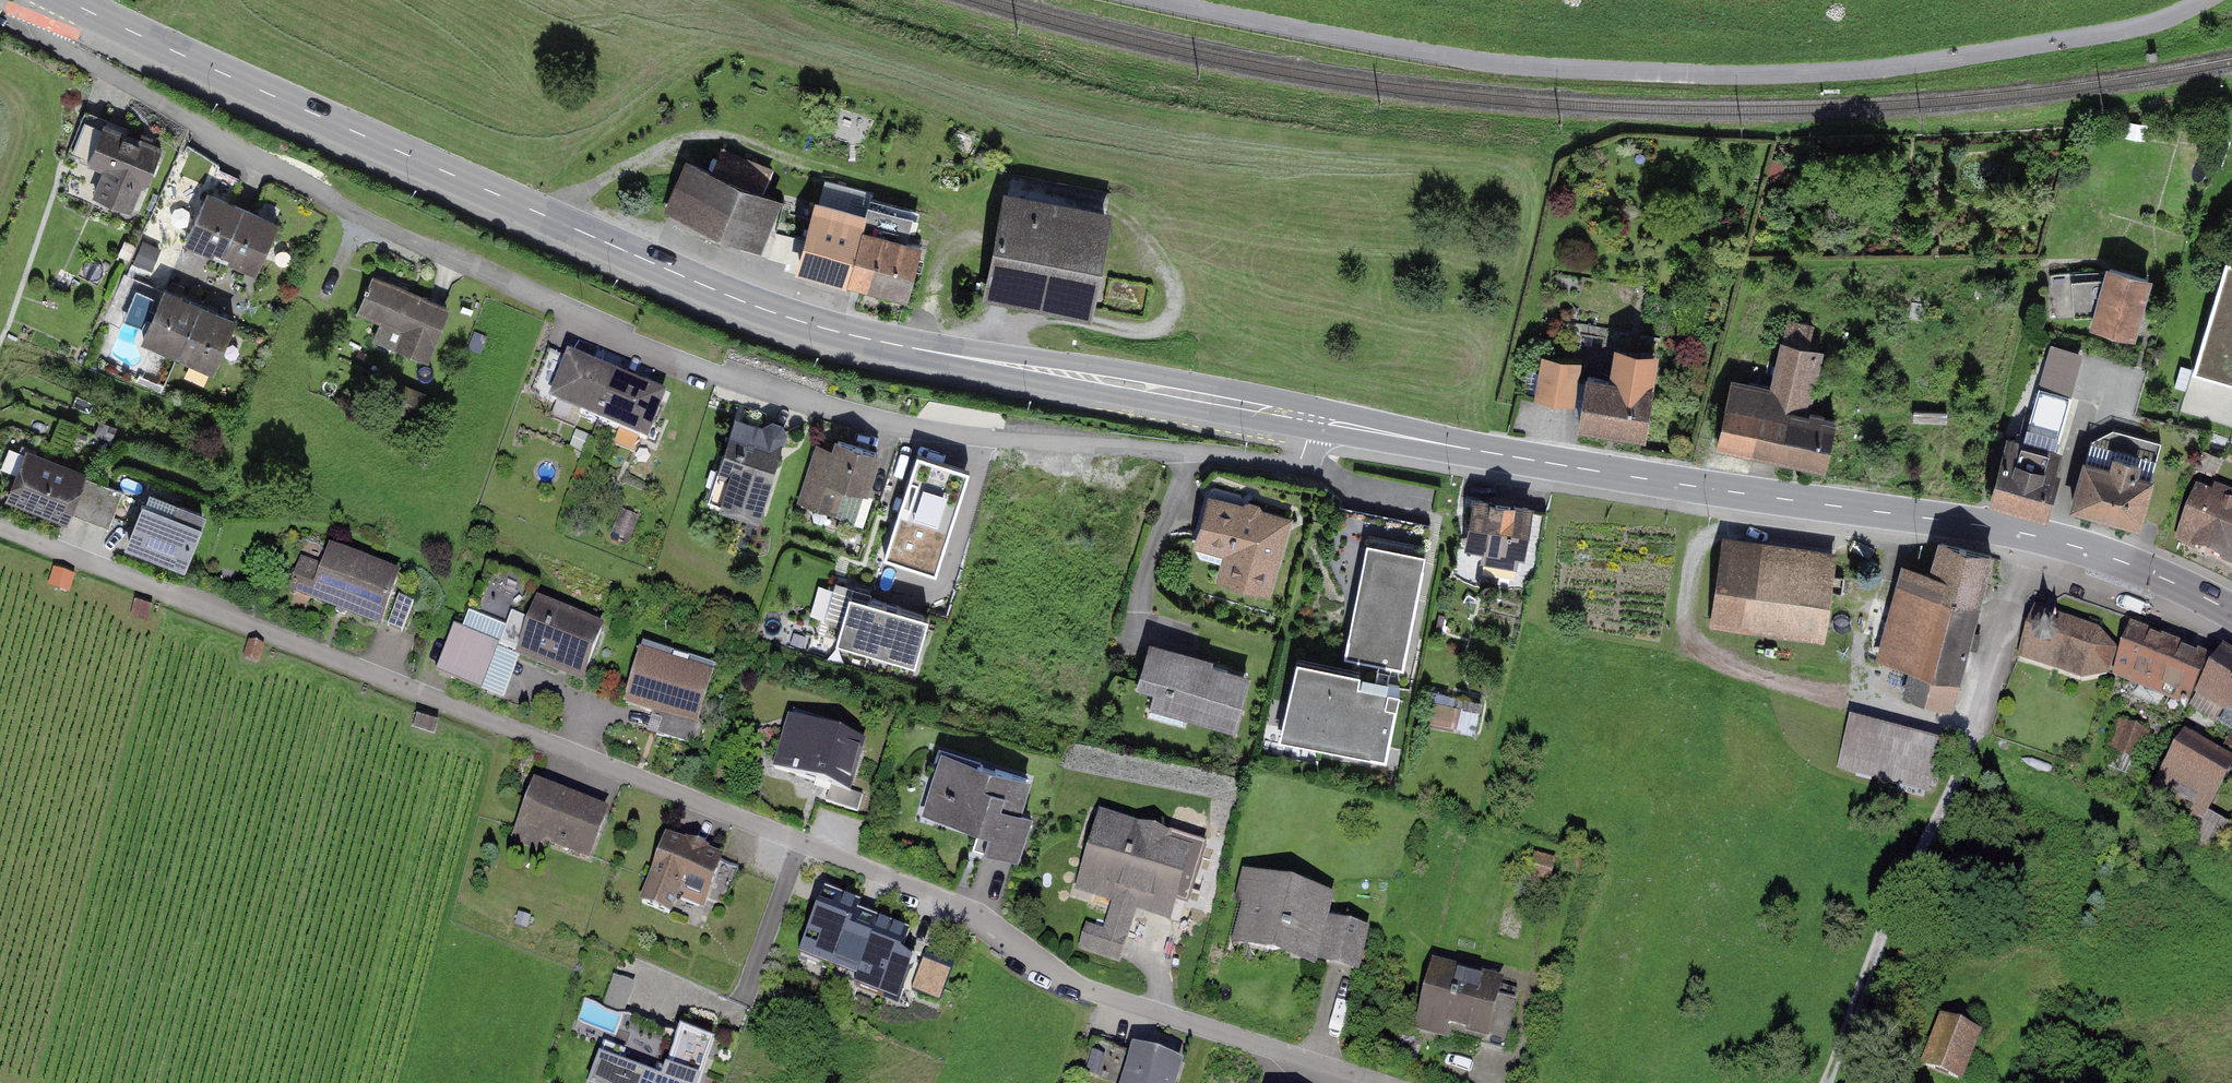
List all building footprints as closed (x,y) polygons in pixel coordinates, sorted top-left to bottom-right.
[(156,150),(97,128),(73,192),(132,214),(156,150)] [(763,184),(771,164),(719,143),(711,164),(763,184)] [(685,153),(664,206),(760,243),(780,190),(763,184),(711,164),(685,153)] [(821,175),(798,267),(906,295),(924,225),(910,221),(913,207),(868,196),(864,209),(856,207),(862,185),(821,175)] [(239,206),(202,190),(179,244),(216,260),(239,206)] [(996,193),(972,298),(1077,321),(1101,216),(996,193)] [(277,222),(239,206),(216,260),(253,276),(277,222)] [(2228,253),(2195,365),(2231,376),(2231,254),(2228,253)] [(2135,334),(2153,269),(2108,256),(2090,321),(2135,334)] [(447,307),(369,277),(356,311),(434,340),(447,307)] [(202,295),(163,279),(141,330),(180,347),(202,295)] [(241,312),(202,295),(180,347),(219,364),(241,312)] [(1730,372),(1715,441),(1823,465),(1836,408),(1811,402),(1825,342),(1782,332),(1771,381),(1730,372)] [(1584,363),(1575,421),(1644,432),(1658,341),(1612,334),(1607,367),(1584,363)] [(2023,434),(2055,443),(2082,350),(2050,341),(2023,434)] [(1580,354),(1539,349),(1532,398),(1573,403),(1580,354)] [(611,380),(559,358),(539,408),(591,429),(611,380)] [(663,401),(611,380),(591,429),(642,450),(663,401)] [(763,527),(787,436),(729,421),(705,512),(763,527)] [(2088,437),(2070,503),(2141,522),(2164,437),(2113,423),(2088,437)] [(2008,429),(1988,497),(2046,514),(2061,462),(2056,460),(2060,444),(2055,443),(2023,434),(2008,429)] [(860,524),(879,455),(824,441),(805,510),(860,524)] [(27,450),(4,501),(62,526),(84,475),(27,450)] [(937,573),(970,469),(918,453),(885,557),(937,573)] [(119,499),(82,484),(67,518),(104,534),(119,499)] [(2178,538),(2231,560),(2231,500),(2199,487),(2178,538)] [(1289,520),(1207,496),(1191,550),(1221,558),(1214,582),(1267,597),(1289,520)] [(1522,562),(1530,505),(1468,496),(1460,553),(1522,562)] [(137,497),(116,551),(182,577),(204,523),(137,497)] [(1403,666),(1427,546),(1368,534),(1345,654),(1403,666)] [(300,555),(288,586),(380,621),(400,572),(328,545),(321,563),(300,555)] [(1950,706),(1990,556),(1939,545),(1931,576),(1902,568),(1878,657),(1914,667),(1906,695),(1950,706)] [(1718,547),(1709,617),(1818,632),(1827,562),(1718,547)] [(72,580),(52,573),(46,591),(66,598),(72,580)] [(932,612),(848,591),(835,642),(919,664),(932,612)] [(155,600),(137,594),(131,614),(149,620),(155,600)] [(536,600),(517,647),(587,675),(606,628),(536,600)] [(2106,675),(2114,652),(2097,633),(2033,611),(2018,658),(2082,680),(2106,675)] [(2185,703),(2204,651),(2129,624),(2110,675),(2185,703)] [(450,625),(435,668),(483,685),(499,642),(450,625)] [(265,647),(247,641),(242,659),(259,664),(265,647)] [(2225,645),(2194,694),(2231,718),(2231,650),(2225,645)] [(721,674),(639,648),(623,698),(705,724),(721,674)] [(1246,678),(1144,648),(1128,702),(1230,731),(1246,678)] [(1360,665),(1300,652),(1282,732),(1386,754),(1402,682),(1359,673),(1360,665)] [(442,711),(418,703),(411,724),(435,731),(442,711)] [(863,742),(787,715),(771,762),(847,788),(863,742)] [(2136,759),(2149,729),(2122,717),(2109,748),(2136,759)] [(1943,748),(1847,725),(1836,771),(1932,794),(1943,748)] [(2231,769),(2179,738),(2155,778),(2207,810),(2231,769)] [(1032,779),(938,749),(916,815),(977,835),(973,848),(1017,862),(1032,816),(1022,812),(1032,779)] [(614,807),(536,777),(516,829),(594,859),(614,807)] [(1193,846),(1097,816),(1072,896),(1168,926),(1193,846)] [(719,860),(664,838),(641,894),(697,917),(719,860)] [(1331,903),(1239,880),(1223,947),(1314,969),(1331,903)] [(857,906),(823,892),(798,954),(830,968),(838,949),(866,961),(857,983),(884,994),(909,934),(880,923),(877,930),(851,919),(857,906)] [(1331,918),(1321,961),(1361,971),(1372,928),(1331,918)] [(1495,983),(1429,965),(1411,1029),(1476,1047),(1495,983)] [(598,1082),(700,1082),(715,1042),(625,1009),(598,1082)] [(1963,1081),(1980,1036),(1942,1022),(1925,1067),(1963,1081)] [(1177,1069),(1126,1054),(1118,1082),(1172,1082),(1177,1069)]
